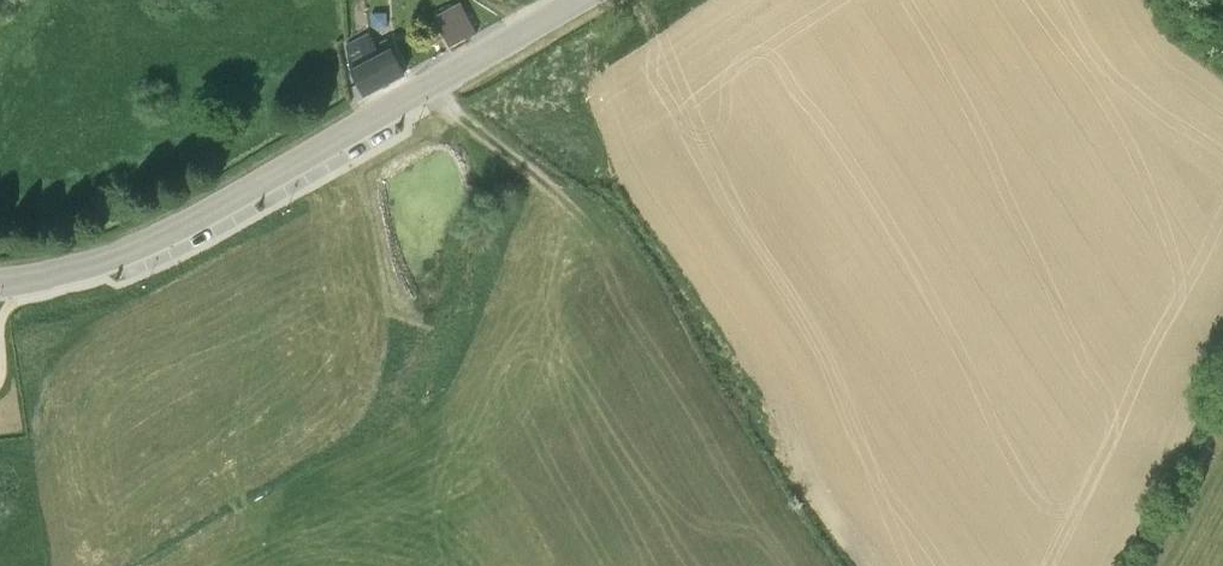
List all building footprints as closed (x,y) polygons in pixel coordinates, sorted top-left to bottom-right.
[(436,12),(453,42),(478,29),(462,0),(457,0),(436,12)] [(393,43),(353,63),(366,89),(407,70),(393,43)]
